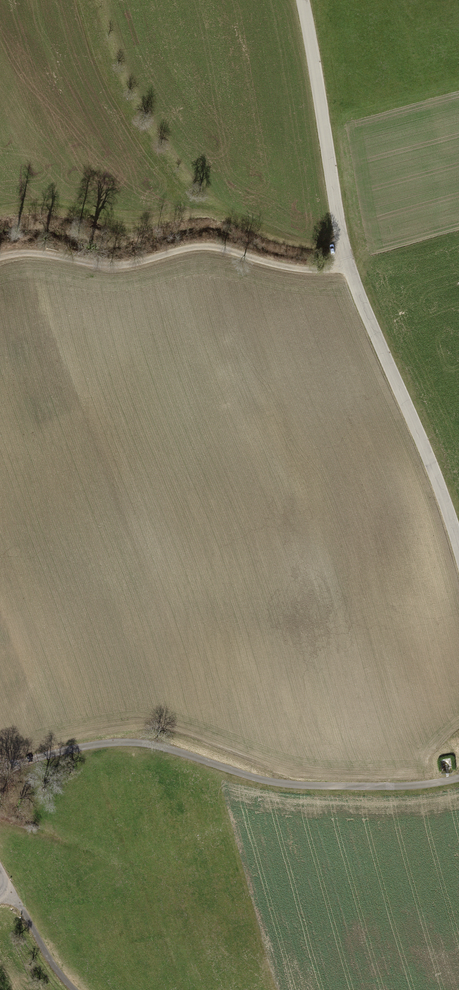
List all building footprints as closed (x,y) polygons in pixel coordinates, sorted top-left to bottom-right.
[(435,762),(458,756),(458,749),(441,754),(440,750),(433,751),(435,762)]
